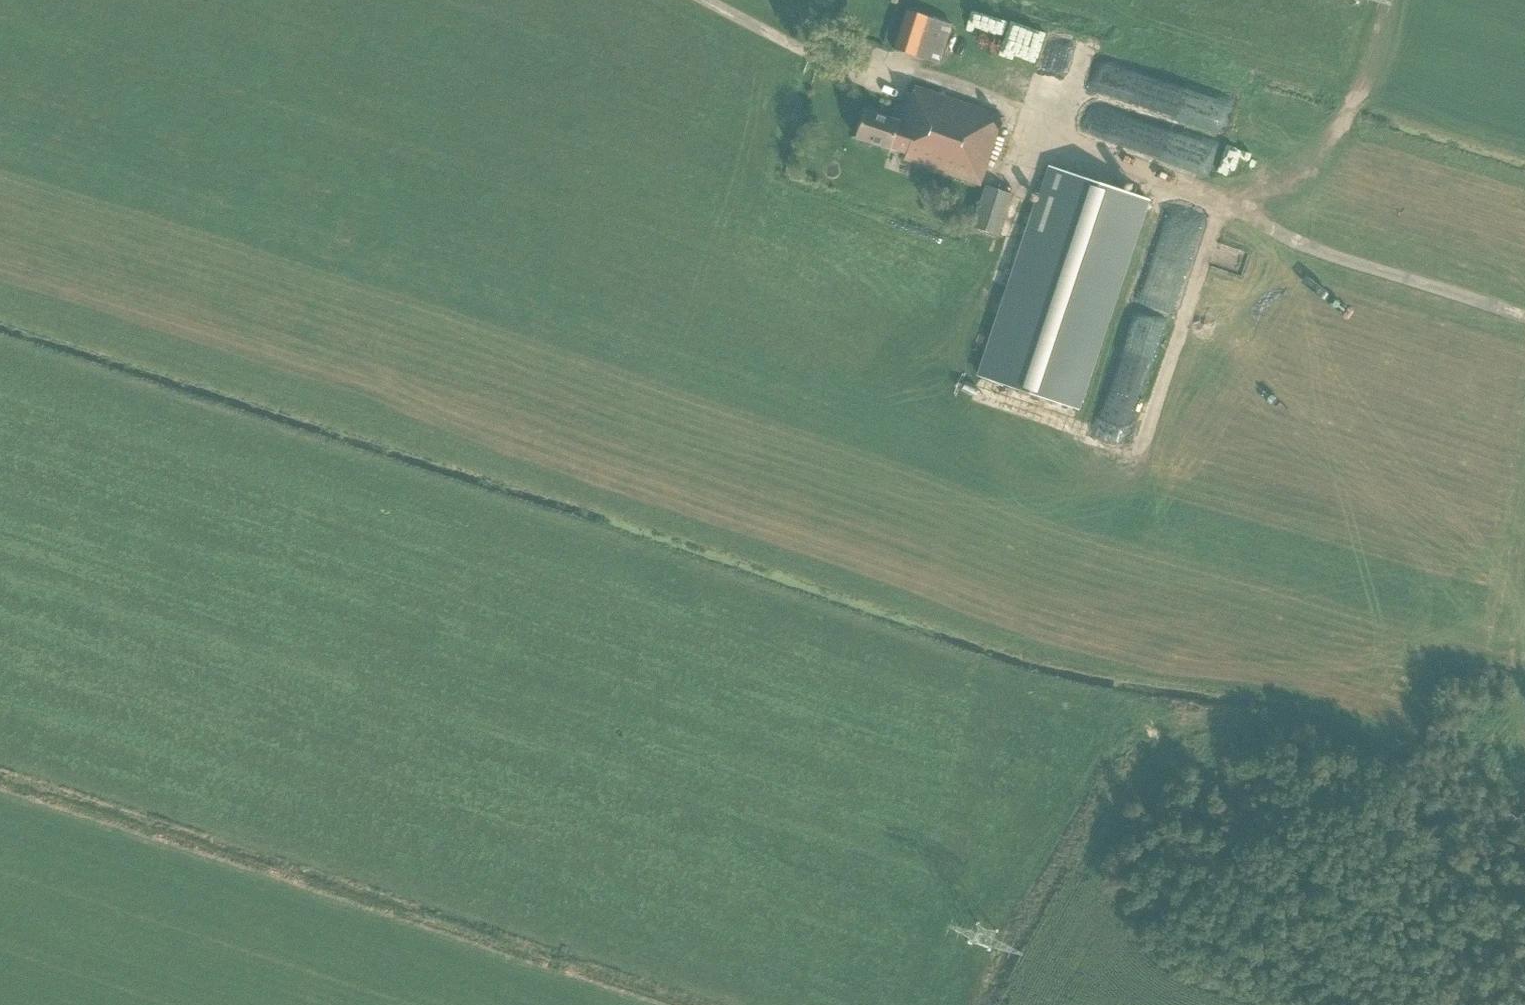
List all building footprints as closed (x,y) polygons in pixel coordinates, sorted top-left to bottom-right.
[(897,51),(916,56),(927,16),(908,11),(897,51)] [(927,16),(916,56),(942,64),(954,23),(927,16)] [(1008,31),(1006,39),(998,37),(986,86),(1007,91),(1021,34),(1008,31)] [(1001,117),(925,90),(914,86),(908,105),(903,103),(898,120),(864,109),(855,137),(890,148),(890,147),(904,151),(901,160),(978,185),(1001,117)] [(1225,104),(1207,102),(1204,129),(1222,131),(1225,104)] [(1149,201),(1051,167),(976,385),(1074,419),(1149,201)] [(987,185),(974,227),(1000,235),(1013,193),(987,185)] [(1152,221),(1126,308),(1159,319),(1185,231),(1152,221)]
